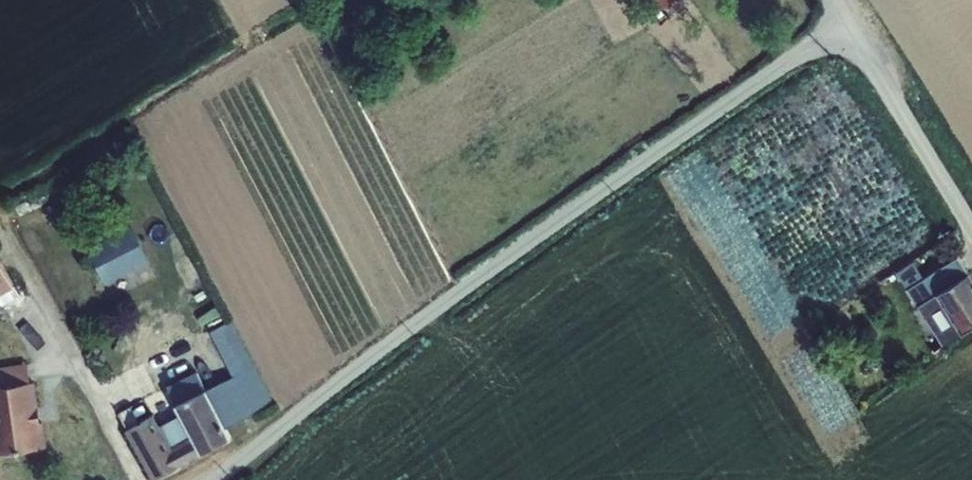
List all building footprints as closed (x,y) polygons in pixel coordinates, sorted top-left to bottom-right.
[(18,302),(0,270),(0,312),(18,302)] [(963,276),(917,303),(927,320),(941,313),(964,352),(971,347),(971,290),(963,276)] [(122,427),(151,479),(186,479),(234,453),(229,443),(274,417),(231,334),(211,344),(235,389),(208,403),(199,386),(179,397),(187,414),(179,418),(186,432),(164,445),(147,414),(122,427)] [(2,385),(5,404),(33,399),(30,380),(2,385)] [(3,471),(49,464),(45,439),(41,440),(39,426),(41,426),(36,398),(33,399),(5,404),(0,404),(0,452),(3,471)]
